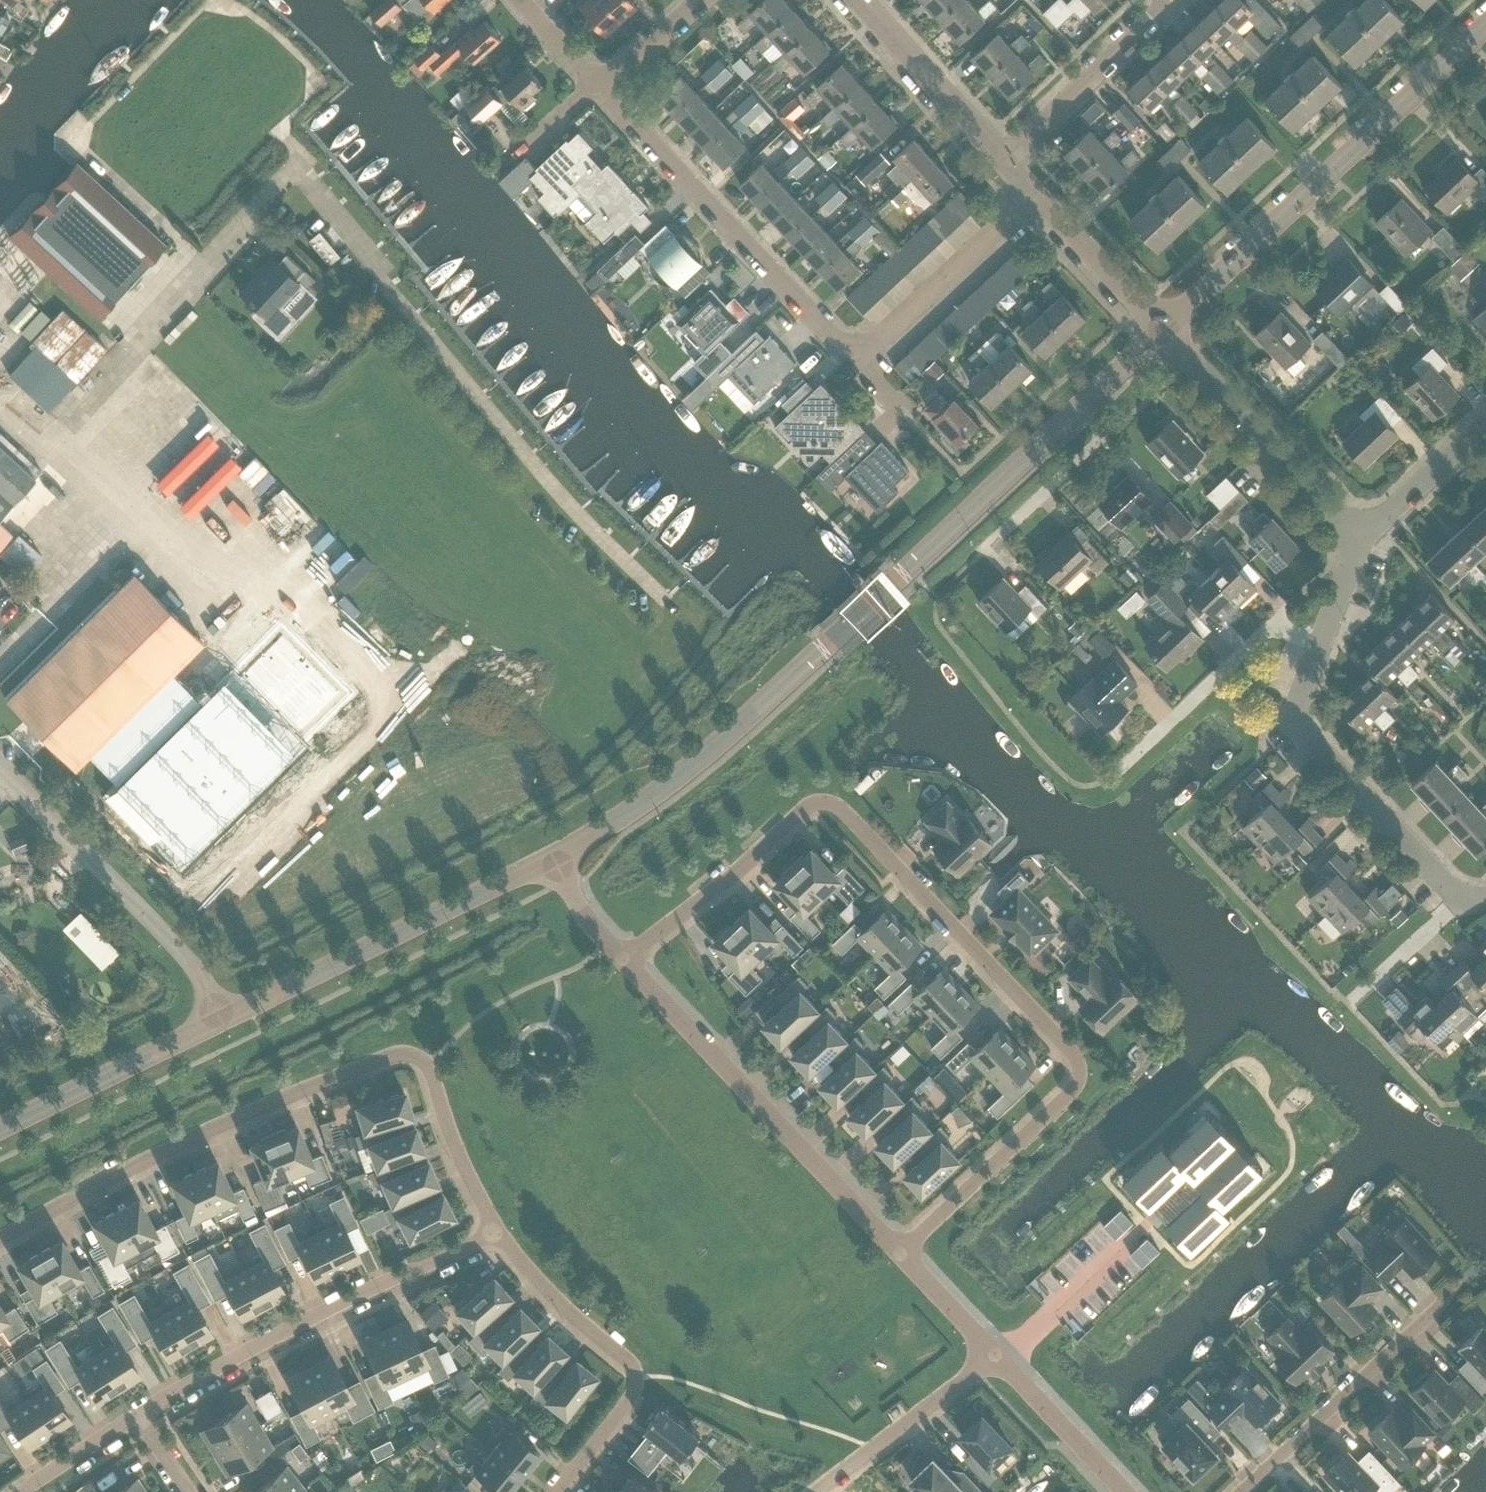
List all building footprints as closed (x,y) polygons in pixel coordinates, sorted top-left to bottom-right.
[(12,13),(20,18),(27,6),(17,0),(0,0),(0,5),(12,13)] [(451,0),(392,0),(373,17),(381,26),(404,5),(417,20),(430,9),(435,14),(451,0)] [(621,23),(601,0),(595,0),(594,1),(591,0),(589,0),(581,7),(583,10),(584,12),(606,37),(621,23)] [(621,23),(637,9),(629,0),(601,0),(621,23)] [(737,25),(744,33),(757,22),(767,34),(793,11),(783,0),(765,0),(737,25)] [(924,3),(942,22),(966,0),(927,0),(924,3)] [(942,22),(960,42),(998,8),(990,0),(978,11),(968,0),(966,0),(942,22)] [(1050,21),(1067,4),(1063,0),(1056,0),(1042,14),(1050,21)] [(1095,12),(1107,0),(1084,0),(1095,12)] [(1214,7),(1235,29),(1247,17),(1267,37),(1279,26),(1255,0),(1245,0),(1243,2),(1241,0),(1222,0),(1214,7)] [(1317,6),(1311,0),(1296,0),(1309,14),(1317,6)] [(1364,2),(1357,9),(1355,8),(1346,16),(1348,17),(1326,37),(1354,67),(1404,20),(1386,0),(1366,0),(1364,2)] [(1067,4),(1050,21),(1057,29),(1074,12),(1067,4)] [(12,13),(0,5),(0,34),(12,13)] [(1214,7),(1197,23),(1218,45),(1235,29),(1214,7)] [(767,34),(755,44),(763,53),(773,64),(785,54),(811,31),(793,11),(767,34)] [(1300,47),(1323,26),(1313,15),(1290,36),(1300,47)] [(415,61),(417,63),(423,70),(429,65),(438,74),(465,51),(475,61),(501,39),(487,22),(485,21),(474,30),(472,28),(440,56),(432,47),(416,60),(416,61),(415,61)] [(1197,23),(1180,40),(1200,61),(1201,61),(1210,70),(1209,71),(1226,88),(1234,81),(1217,63),(1208,54),(1218,45),(1197,23)] [(773,64),(780,72),(792,62),(803,74),(829,51),(811,31),(785,54),(773,64)] [(1251,31),(1244,38),(1260,56),(1267,49),(1251,31)] [(973,57),(991,77),(1017,54),(1017,55),(1030,43),(1022,34),(1009,46),(998,34),(973,57)] [(1253,63),(1260,56),(1244,38),(1236,45),(1253,63)] [(1180,40),(1163,56),(1183,78),(1193,68),(1202,77),(1209,71),(1210,70),(1201,61),(1200,61),(1180,40)] [(1017,54),(991,77),(1009,97),(1048,63),(1040,54),(1027,66),(1017,55),(1017,54)] [(1163,56),(1146,72),(1191,120),(1198,113),(1182,96),(1173,87),(1183,78),(1163,56)] [(1314,56),(1301,67),(1294,74),(1292,73),(1283,82),(1284,84),(1266,101),(1293,131),(1342,86),(1314,56)] [(754,72),(741,57),(732,65),(745,80),(754,72)] [(709,83),(726,67),(720,60),(690,87),(680,77),(658,97),(675,115),(697,94),(708,83),(709,83)] [(412,68),(420,76),(424,73),(425,72),(424,72),(423,70),(417,63),(415,65),(414,66),(412,68)] [(824,97),(834,108),(835,108),(860,85),(842,65),(804,99),(812,108),(824,97)] [(733,74),(726,67),(709,83),(716,91),(733,74)] [(466,107),(451,120),(456,126),(459,124),(467,132),(479,122),(482,124),(505,103),(517,117),(523,111),(536,99),(532,95),(543,86),(527,68),(500,92),(495,86),(491,90),(488,87),(466,107)] [(1202,77),(1202,78),(1218,95),(1226,88),(1209,71),(1202,77)] [(1146,72),(1128,89),(1138,100),(1134,104),(1144,115),(1159,101),(1183,127),(1191,120),(1146,72)] [(878,105),(860,85),(835,108),(834,108),(822,119),(830,127),(841,116),(852,128),(878,105)] [(465,86),(450,98),(459,108),(460,109),(474,96),(465,86)] [(713,112),(697,94),(675,115),(691,132),(713,112)] [(741,118),(759,102),(752,94),(734,110),(722,121),(713,112),(691,132),(708,150),(730,129),(729,128),(740,117),(741,118)] [(802,105),(795,98),(779,112),(781,115),(780,116),(790,127),(796,123),(790,116),(802,105)] [(1206,112),(1206,113),(1213,107),(1206,98),(1199,104),(1206,112)] [(759,102),(741,119),(748,127),(766,110),(759,102)] [(1131,130),(1140,122),(1124,104),(1114,113),(1131,130)] [(896,125),(878,105),(852,128),(840,139),(847,147),(859,136),(870,148),(896,125)] [(1248,118),(1236,129),(1229,136),(1227,134),(1222,139),(1217,143),(1219,145),(1200,164),(1227,193),(1276,147),(1248,118)] [(746,147),(730,129),(708,150),(724,167),(746,147)] [(1109,150),(1122,138),(1114,130),(1101,142),(1090,131),(1066,153),(1084,173),(1109,150)] [(572,185),(595,164),(588,155),(593,150),(579,134),(538,173),(526,161),(500,186),(515,201),(535,182),(545,193),(539,199),(555,216),(579,193),(580,193),(572,185)] [(1169,169),(1190,149),(1181,139),(1159,160),(1169,169)] [(896,182),(885,192),(892,200),(933,161),(915,140),(895,157),(899,162),(888,172),(896,182)] [(783,163),(791,171),(809,155),(802,147),(783,163)] [(819,157),(818,158),(820,160),(828,168),(837,160),(827,150),(819,157)] [(1109,150),(1084,173),(1103,193),(1140,158),(1132,150),(1119,162),(1109,150)] [(891,163),(881,152),(856,175),(866,185),(891,163)] [(815,162),(809,155),(791,171),(797,178),(815,162)] [(1482,167),(1473,175),(1457,158),(1425,187),(1448,212),(1480,183),(1485,190),(1485,171),(1482,167)] [(933,161),(892,200),(899,207),(911,196),(915,201),(923,205),(925,207),(933,200),(934,201),(954,183),(933,161)] [(164,243),(76,162),(61,177),(43,197),(8,235),(97,316),(164,243)] [(602,171),(595,164),(572,185),(580,193),(579,193),(598,213),(586,224),(605,244),(630,220),(641,232),(652,222),(644,214),(650,209),(635,193),(632,195),(626,189),(629,186),(608,165),(602,171)] [(758,202),(780,182),(763,164),(741,184),(758,202)] [(1179,176),(1167,188),(1160,194),(1158,193),(1153,197),(1149,201),(1150,203),(1131,221),(1159,251),(1207,206),(1179,176)] [(780,182),(758,202),(774,219),(796,199),(780,182)] [(816,198),(823,206),(841,189),(834,182),(816,198)] [(847,197),(841,189),(823,206),(830,213),(847,197)] [(952,201),(969,216),(977,209),(961,192),(952,201)] [(1407,254),(1432,230),(1402,198),(1377,222),(1407,254)] [(796,199),(774,219),(790,237),(812,216),(796,199)] [(945,208),(961,224),(969,216),(952,201),(945,208)] [(945,208),(938,214),(953,232),(961,224),(945,208)] [(938,214),(930,222),(945,239),(953,232),(938,214)] [(812,216),(790,237),(806,254),(828,234),(812,216)] [(837,243),(828,234),(806,254),(822,272),(873,224),(866,216),(848,232),(837,243)] [(930,222),(921,230),(936,248),(945,239),(930,222)] [(880,231),(873,224),(822,272),(838,289),(861,269),(850,258),(862,247),(862,248),(873,237),(892,257),(897,253),(899,251),(880,231)] [(666,226),(645,246),(641,250),(650,260),(650,265),(651,269),(653,275),(658,282),(660,283),(663,285),(667,287),(672,289),(677,289),(685,296),(710,273),(703,264),(702,259),(702,255),(700,249),(694,242),(693,241),(689,239),(685,237),(680,235),(675,235),(666,226)] [(1454,260),(1466,249),(1444,226),(1432,237),(1454,260)] [(921,230),(912,239),(928,255),(936,248),(921,230)] [(308,240),(328,263),(338,255),(318,231),(308,240)] [(608,281),(641,250),(645,246),(635,236),(598,270),(608,281)] [(912,239),(904,246),(921,262),(928,255),(912,239)] [(921,262),(904,246),(899,251),(897,253),(913,270),(921,262)] [(303,291),(314,279),(286,253),(276,264),(269,258),(260,269),(261,270),(240,293),(268,319),(298,286),(303,291)] [(897,253),(892,257),(889,261),(905,278),(913,270),(897,253)] [(1009,261),(1024,277),(1031,270),(1016,254),(1009,261)] [(1340,314),(1372,284),(1349,259),(1317,289),(1340,314)] [(889,261),(881,268),(896,286),(905,278),(889,261)] [(1016,284),(1024,277),(1009,261),(1001,268),(1016,284)] [(881,268),(873,275),(889,293),(896,286),(881,268)] [(1008,292),(1016,284),(1001,268),(993,276),(1008,292)] [(873,275),(864,284),(880,301),(889,293),(873,275)] [(1000,300),(1008,292),(993,276),(985,284),(1000,300)] [(1055,303),(1044,314),(1066,338),(1086,319),(1052,282),(1043,290),(1055,303)] [(864,284),(856,291),(872,309),(880,301),(864,284)] [(991,308),(1000,300),(985,284),(977,291),(991,308)] [(1399,312),(1407,304),(1388,284),(1380,292),(1399,312)] [(712,291),(679,322),(707,352),(695,363),(707,375),(731,353),(720,341),(735,327),(750,314),(739,302),(730,311),(728,308),(712,291)] [(864,316),(872,309),(856,291),(848,299),(864,316)] [(983,315),(991,308),(977,291),(968,299),(983,315)] [(975,323),(983,315),(968,299),(960,307),(975,323)] [(1066,338),(1044,314),(1032,300),(1024,308),(1036,322),(1024,332),(1046,356),(1066,338)] [(78,305),(69,315),(62,309),(32,341),(76,382),(107,350),(91,335),(100,325),(78,305)] [(968,330),(975,323),(960,307),(952,314),(968,330)] [(1474,319),(1485,332),(1485,308),(1474,319)] [(1286,367),(1311,343),(1281,312),(1256,335),(1286,367)] [(959,338),(968,330),(952,314),(944,322),(959,338)] [(950,346),(959,338),(944,322),(936,330),(950,346)] [(943,353),(950,346),(936,330),(927,337),(943,353)] [(707,375),(690,391),(700,402),(729,376),(755,403),(796,365),(770,337),(765,342),(755,331),(731,353),(707,375)] [(1340,368),(1350,359),(1323,331),(1314,339),(1340,368)] [(1001,353),(990,363),(1012,388),(1032,369),(998,332),(989,340),(1001,353)] [(919,345),(934,361),(935,360),(943,353),(927,337),(919,345)] [(919,345),(911,353),(926,369),(934,361),(919,345)] [(1434,417),(1458,394),(1438,372),(1448,363),(1433,347),(1414,365),(1422,374),(1407,388),(1434,417)] [(1012,388),(990,363),(978,350),(970,358),(982,372),(970,382),(992,406),(1012,388)] [(903,360),(918,376),(926,369),(911,353),(903,360)] [(910,384),(918,376),(903,360),(895,368),(910,384)] [(934,361),(926,369),(937,379),(946,371),(937,362),(935,360),(934,361)] [(34,380),(43,390),(51,383),(60,393),(69,386),(52,365),(34,380)] [(1252,378),(1258,384),(1260,386),(1267,379),(1258,371),(1252,378)] [(838,457),(848,448),(865,432),(822,385),(791,413),(783,405),(774,412),(783,421),(777,427),(811,464),(829,448),(838,457)] [(1391,428),(1402,417),(1381,394),(1360,415),(1366,421),(1343,442),(1365,465),(1397,435),(1391,428)] [(936,417),(935,419),(946,431),(941,435),(957,454),(970,442),(966,436),(977,425),(954,400),(950,404),(941,395),(927,407),(936,417)] [(1178,476),(1204,452),(1173,420),(1148,444),(1178,476)] [(862,462),(848,448),(838,457),(818,476),(831,490),(845,477),(878,512),(899,492),(894,487),(908,472),(909,471),(883,443),(862,462)] [(13,502),(35,478),(0,446),(0,517),(13,502)] [(1144,509),(1152,501),(1127,474),(1098,500),(1121,525),(1141,506),(1144,509)] [(1220,508),(1239,490),(1226,477),(1207,494),(1220,508)] [(1218,528),(1248,500),(1240,491),(1210,519),(1218,528)] [(1170,501),(1158,512),(1152,518),(1174,542),(1180,536),(1185,542),(1197,531),(1192,525),(1170,501)] [(1481,510),(1463,527),(1485,551),(1485,550),(1485,516),(1481,510)] [(1276,568),(1298,548),(1272,520),(1271,520),(1263,512),(1256,518),(1264,527),(1250,540),(1276,568)] [(11,532),(0,522),(0,545),(11,532)] [(1479,579),(1485,586),(1485,575),(1474,562),(1485,551),(1463,527),(1446,543),(1479,579)] [(316,529),(267,583),(281,596),(330,542),(316,529)] [(1098,572),(1109,562),(1087,539),(1080,546),(1068,533),(1051,549),(1048,547),(1035,559),(1061,587),(1088,561),(1098,572)] [(1222,563),(1211,574),(1239,604),(1256,587),(1240,570),(1248,562),(1223,535),(1214,543),(1218,547),(1211,552),(1215,556),(1222,563)] [(1473,584),(1479,579),(1446,543),(1428,560),(1450,584),(1462,572),(1473,584)] [(1157,550),(1148,559),(1140,566),(1139,568),(1148,577),(1166,559),(1157,550)] [(288,603),(302,617),(352,565),(338,551),(288,603)] [(1135,579),(1126,569),(1120,576),(1128,585),(1135,579)] [(1197,613),(1163,576),(1157,570),(1140,586),(1149,596),(1146,599),(1169,623),(1146,645),(1167,667),(1188,647),(1190,649),(1202,638),(1188,623),(1197,613)] [(75,768),(203,643),(133,572),(5,698),(75,768)] [(1239,604),(1211,574),(1199,585),(1193,578),(1187,583),(1177,572),(1167,580),(1196,611),(1205,603),(1221,620),(1239,604)] [(1038,615),(1047,607),(1028,586),(1019,594),(1004,578),(979,601),(1006,631),(1031,608),(1038,615)] [(1146,601),(1138,592),(1132,597),(1141,606),(1146,601)] [(1415,611),(1448,646),(1454,641),(1443,629),(1455,617),(1433,594),(1415,611)] [(1415,611),(1397,627),(1420,651),(1431,640),(1442,652),(1448,646),(1415,611)] [(1079,636),(1081,639),(1088,633),(1076,621),(1068,628),(1078,637),(1079,636)] [(1098,624),(1088,634),(1088,633),(1081,639),(1072,648),(1086,662),(1092,656),(1084,648),(1090,642),(1105,658),(1116,647),(1101,631),(1103,629),(1098,624)] [(1397,627),(1380,643),(1413,679),(1419,674),(1408,662),(1420,651),(1397,627)] [(1362,660),(1373,672),(1384,684),(1385,683),(1396,673),(1408,685),(1413,679),(1380,643),(1362,660)] [(1120,699),(1137,683),(1115,660),(1098,676),(1096,674),(1070,699),(1102,733),(1128,708),(1120,699)] [(1373,672),(1356,688),(1390,724),(1395,719),(1384,707),(1396,695),(1385,683),(1384,684),(1373,672)] [(1414,680),(1408,686),(1409,687),(1410,688),(1419,698),(1425,692),(1423,689),(1420,686),(1414,680)] [(1384,729),(1390,724),(1356,688),(1338,705),(1361,729),(1373,717),(1384,729)] [(152,729),(129,750),(117,737),(100,753),(141,795),(157,778),(151,771),(173,750),(152,729)] [(1444,817),(1469,796),(1458,784),(1469,774),(1458,762),(1447,772),(1436,760),(1412,783),(1425,796),(1421,800),(1429,808),(1432,805),(1444,817)] [(1267,777),(1257,766),(1245,778),(1254,789),(1267,777)] [(1259,844),(1287,818),(1278,807),(1290,796),(1283,789),(1279,792),(1270,782),(1253,798),(1262,808),(1243,827),(1259,844)] [(1469,796),(1444,817),(1457,831),(1454,835),(1457,839),(1461,843),(1465,840),(1478,854),(1485,846),(1485,801),(1479,807),(1469,796)] [(947,800),(926,820),(938,833),(940,832),(945,838),(935,848),(958,873),(990,842),(967,817),(965,819),(947,800)] [(1297,828),(1287,818),(1259,844),(1276,862),(1296,843),(1305,854),(1322,838),(1312,828),(1316,824),(1309,817),(1297,828)] [(28,849),(23,836),(9,842),(14,855),(28,849)] [(802,854),(792,864),(822,895),(832,885),(849,903),(865,887),(844,865),(835,873),(812,849),(804,857),(802,854)] [(1309,897),(1325,915),(1353,888),(1344,878),(1356,866),(1349,859),(1345,863),(1336,852),(1319,868),(1329,879),(1309,897)] [(1291,860),(1294,862),(1300,870),(1307,864),(1298,854),(1291,860)] [(12,864),(0,868),(0,881),(5,877),(11,874),(29,876),(29,865),(12,864)] [(822,895),(792,864),(782,873),(784,876),(776,883),(799,908),(790,916),(811,938),(821,929),(804,912),(822,895)] [(1007,900),(993,913),(1031,953),(1055,929),(1019,891),(1030,881),(1020,870),(998,891),(1007,900)] [(1325,915),(1326,915),(1318,922),(1334,939),(1341,932),(1342,933),(1362,914),(1372,924),(1388,908),(1378,898),(1382,894),(1375,887),(1363,899),(1353,888),(1325,915)] [(829,905),(813,919),(821,928),(837,914),(829,905)] [(120,948),(81,907),(63,925),(102,965),(120,948)] [(732,925),(760,954),(777,938),(794,955),(804,946),(783,924),(774,932),(750,908),(732,925)] [(859,937),(875,954),(904,927),(887,908),(863,931),(855,922),(833,943),(842,953),(859,937)] [(1408,916),(1401,908),(1398,911),(1393,916),(1390,919),(1397,926),(1408,916)] [(750,964),(760,954),(732,925),(714,942),(737,967),(729,975),(746,994),(763,978),(750,964)] [(904,927),(875,954),(892,971),(875,987),(884,997),(906,976),(898,967),(922,945),(904,927)] [(1090,957),(1069,977),(1084,994),(1086,992),(1092,998),(1081,1008),(1102,1030),(1138,996),(1117,974),(1111,980),(1090,957)] [(1479,998),(1485,992),(1485,958),(1473,970),(1464,959),(1453,970),(1479,998)] [(916,997),(932,1014),(961,986),(944,968),(920,991),(912,982),(890,1003),(899,1012),(916,997)] [(1479,998),(1453,970),(1442,980),(1451,990),(1436,1004),(1463,1032),(1479,1017),(1484,1022),(1485,1020),(1485,1006),(1479,998)] [(777,996),(786,1005),(764,1025),(781,1043),(818,1009),(801,991),(808,985),(799,975),(777,996)] [(961,986),(932,1014),(948,1031),(932,1047),(941,1057),(963,1036),(955,1027),(978,1005),(961,986)] [(1465,1035),(1463,1032),(1436,1004),(1428,995),(1415,1006),(1399,989),(1385,1003),(1420,1040),(1428,1032),(1436,1040),(1446,1030),(1458,1042),(1465,1035)] [(749,995),(740,1005),(737,1007),(735,1009),(744,1019),(759,1004),(749,995)] [(868,1006),(873,1012),(883,1003),(877,996),(873,999),(867,1005),(868,1006)] [(793,1055),(810,1073),(846,1039),(829,1022),(837,1015),(827,1005),(805,1026),(814,1035),(793,1055)] [(972,1056),(989,1074),(1018,1046),(1000,1028),(977,1051),(968,1042),(946,1063),(956,1072),(972,1056)] [(1411,1043),(1399,1030),(1391,1038),(1387,1041),(1399,1053),(1402,1050),(1411,1043)] [(821,1085),(838,1103),(874,1069),(858,1052),(865,1045),(856,1035),(834,1056),(842,1065),(821,1085)] [(1018,1046),(989,1074),(1005,1091),(988,1107),(998,1117),(1020,1096),(1011,1087),(1035,1065),(1018,1046)] [(849,1115),(866,1133),(902,1099),(886,1081),(893,1075),(884,1065),(862,1086),(870,1095),(849,1115)] [(942,1069),(935,1076),(944,1086),(952,1079),(942,1069)] [(404,1092),(356,1106),(364,1130),(411,1116),(404,1092)] [(877,1145),(894,1163),(931,1129),(914,1111),(921,1105),(912,1095),(890,1116),(899,1124),(877,1145)] [(969,1115),(958,1104),(948,1113),(959,1125),(969,1115)] [(1259,1164),(1212,1115),(1193,1134),(1189,1129),(1168,1148),(1163,1142),(1128,1173),(1140,1187),(1136,1190),(1150,1206),(1153,1203),(1168,1218),(1165,1221),(1179,1236),(1183,1232),(1196,1246),(1230,1214),(1223,1206),(1244,1187),(1239,1183),(1259,1164)] [(327,1121),(319,1123),(325,1142),(333,1140),(327,1121)] [(368,1145),(376,1167),(423,1150),(414,1127),(387,1137),(382,1125),(354,1136),(357,1145),(359,1148),(368,1145)] [(906,1175),(923,1193),(959,1159),(943,1141),(950,1135),(940,1125),(918,1146),(927,1154),(906,1175)] [(272,1133),(289,1174),(302,1168),(310,1186),(331,1177),(321,1153),(310,1158),(297,1126),(286,1131),(285,1128),(272,1133)] [(276,1179),(289,1174),(272,1133),(260,1139),(261,1141),(250,1146),(264,1177),(252,1182),(264,1210),(285,1201),(276,1179)] [(348,1135),(345,1136),(349,1148),(357,1145),(354,1136),(353,1133),(348,1135)] [(231,1192),(217,1161),(194,1172),(211,1208),(216,1219),(238,1209),(243,1220),(255,1214),(242,1187),(231,1192)] [(382,1182),(392,1203),(437,1184),(427,1161),(400,1172),(395,1161),(368,1173),(373,1186),(382,1182)] [(190,1218),(211,1208),(194,1172),(171,1183),(186,1213),(174,1219),(186,1242),(198,1236),(190,1218)] [(438,1224),(453,1216),(442,1194),(415,1207),(410,1196),(383,1210),(389,1222),(398,1217),(409,1239),(422,1232),(423,1236),(440,1227),(438,1224)] [(319,1234),(336,1270),(359,1259),(345,1230),(356,1224),(343,1197),(330,1203),(341,1223),(319,1234)] [(116,1211),(141,1259),(157,1251),(162,1259),(179,1250),(165,1224),(154,1229),(138,1199),(116,1211)] [(1123,1209),(1104,1226),(1116,1239),(1134,1222),(1123,1209)] [(125,1267),(141,1259),(116,1211),(93,1223),(109,1253),(99,1258),(113,1285),(130,1276),(125,1267)] [(378,1225),(372,1213),(359,1219),(365,1232),(378,1225)] [(1380,1240),(1384,1244),(1368,1259),(1387,1279),(1397,1269),(1395,1267),(1401,1262),(1413,1275),(1437,1252),(1405,1217),(1380,1240)] [(314,1281),(336,1270),(319,1234),(297,1244),(287,1223),(275,1229),(288,1257),(299,1251),(314,1281)] [(266,1260),(244,1271),(263,1307),(285,1295),(271,1268),(283,1261),(264,1224),(250,1231),(266,1260)] [(1148,1238),(1130,1255),(1142,1268),(1160,1251),(1148,1238)] [(1358,1239),(1355,1243),(1351,1246),(1362,1257),(1369,1250),(1358,1239)] [(39,1253),(59,1287),(80,1275),(92,1296),(104,1289),(89,1263),(78,1270),(61,1240),(39,1253)] [(47,1294),(59,1287),(39,1253),(17,1266),(35,1295),(24,1301),(37,1323),(57,1311),(47,1294)] [(263,1307),(244,1271),(223,1282),(208,1254),(195,1260),(214,1297),(226,1291),(241,1318),(263,1307)] [(1344,1278),(1321,1299),(1352,1332),(1376,1310),(1367,1300),(1381,1287),(1354,1259),(1340,1273),(1344,1278)] [(190,1300),(170,1312),(190,1347),(211,1334),(196,1308),(208,1301),(187,1265),(174,1272),(190,1300)] [(493,1277),(455,1310),(472,1329),(509,1296),(493,1277)] [(190,1347),(170,1312),(149,1324),(133,1295),(120,1303),(141,1339),(152,1332),(168,1359),(190,1347)] [(429,1305),(420,1313),(433,1329),(448,1317),(435,1300),(429,1305)] [(8,1340),(28,1327),(14,1306),(4,1313),(0,1307),(0,1327),(8,1340)] [(116,1343),(96,1355),(118,1389),(139,1376),(122,1350),(134,1342),(111,1307),(99,1315),(116,1343)] [(501,1360),(536,1325),(518,1307),(498,1327),(489,1319),(467,1340),(477,1350),(484,1343),(501,1360)] [(1298,1383),(1333,1351),(1310,1327),(1302,1334),(1288,1318),(1269,1336),(1284,1352),(1276,1359),(1298,1383)] [(407,1321),(385,1331),(406,1376),(427,1366),(434,1379),(446,1374),(433,1346),(422,1351),(407,1321)] [(1482,1325),(1458,1347),(1468,1358),(1459,1367),(1482,1392),(1485,1388),(1485,1330),(1482,1325)] [(448,1350),(454,1345),(442,1329),(435,1335),(448,1350)] [(406,1376),(385,1331),(362,1342),(376,1373),(365,1378),(378,1405),(390,1400),(384,1386),(406,1376)] [(514,1372),(531,1388),(565,1351),(546,1335),(527,1356),(517,1348),(497,1371),(507,1380),(514,1372)] [(118,1389),(96,1355),(76,1368),(59,1341),(46,1349),(69,1384),(80,1377),(97,1403),(118,1389)] [(42,1358),(36,1349),(14,1363),(21,1373),(42,1358)] [(309,1369),(332,1413),(345,1406),(352,1421),(374,1410),(359,1379),(346,1386),(331,1357),(309,1369)] [(585,1389),(595,1375),(575,1360),(557,1383),(548,1375),(529,1399),(540,1408),(546,1400),(565,1414),(574,1403),(576,1405),(587,1391),(585,1389)] [(47,1388),(27,1401),(49,1434),(70,1420),(52,1393),(62,1386),(45,1361),(34,1368),(47,1388)] [(1280,1400),(1247,1365),(1222,1389),(1225,1393),(1209,1408),(1229,1428),(1240,1417),(1239,1416),(1243,1411),(1255,1424),(1280,1400)] [(459,1368),(449,1377),(451,1379),(467,1397),(479,1387),(461,1366),(459,1368)] [(311,1424),(332,1413),(309,1369),(287,1380),(302,1410),(291,1416),(306,1443),(317,1437),(311,1424)] [(1417,1386),(1412,1391),(1441,1422),(1464,1401),(1473,1411),(1484,1401),(1466,1382),(1456,1392),(1435,1369),(1430,1374),(1427,1372),(1414,1383),(1417,1386)] [(1198,1378),(1190,1386),(1189,1388),(1187,1389),(1203,1405),(1214,1395),(1198,1378)] [(261,1391),(268,1405),(277,1400),(270,1387),(261,1391)] [(477,1393),(470,1399),(477,1408),(487,1400),(479,1391),(477,1393)] [(1207,1443),(1219,1432),(1218,1431),(1219,1430),(1189,1398),(1169,1416),(1180,1428),(1163,1443),(1172,1453),(1170,1456),(1181,1469),(1184,1466),(1194,1475),(1217,1454),(1207,1443)] [(27,1401),(7,1414),(0,1404),(0,1428),(10,1421),(28,1448),(49,1434),(27,1401)] [(202,1430),(215,1452),(257,1426),(244,1404),(202,1430)] [(396,1412),(392,1405),(378,1411),(382,1419),(396,1412)] [(646,1438),(630,1458),(650,1474),(658,1464),(668,1451),(670,1449),(682,1459),(700,1436),(663,1407),(645,1429),(652,1434),(648,1440),(646,1438)] [(429,1426),(422,1409),(409,1415),(417,1432),(429,1426)] [(1392,1409),(1369,1431),(1402,1466),(1425,1444),(1424,1443),(1434,1433),(1412,1409),(1402,1419),(1392,1409)] [(982,1416),(961,1435),(980,1455),(970,1464),(989,1485),(1000,1475),(991,1466),(1011,1447),(982,1416)] [(1457,1431),(1448,1421),(1437,1432),(1446,1441),(1457,1431)] [(523,1477),(541,1455),(511,1430),(510,1431),(503,1425),(495,1434),(502,1439),(492,1451),(523,1477)] [(257,1426),(215,1452),(228,1473),(258,1455),(270,1448),(257,1426)] [(299,1442),(300,1441),(295,1433),(270,1448),(258,1455),(267,1465),(272,1463),(271,1461),(290,1448),(293,1446),(299,1442)] [(418,1442),(420,1445),(426,1451),(436,1442),(427,1433),(418,1442)] [(1451,1448),(1441,1438),(1434,1445),(1444,1455),(1451,1448)] [(389,1440),(382,1443),(387,1454),(388,1455),(395,1451),(390,1440),(389,1440)] [(293,1446),(290,1448),(299,1460),(308,1453),(299,1443),(299,1442),(293,1446)] [(291,1466),(299,1460),(290,1448),(282,1454),(291,1466)] [(1347,1452),(1325,1473),(1343,1491),(1370,1491),(1373,1489),(1376,1491),(1393,1491),(1402,1483),(1369,1449),(1356,1461),(1347,1452)] [(497,1491),(510,1491),(523,1477),(492,1451),(482,1463),(475,1457),(468,1466),(475,1473),(497,1491)] [(952,1480),(933,1460),(911,1481),(922,1491),(982,1491),(962,1471),(952,1480)] [(300,1487),(285,1467),(253,1491),(294,1491),(300,1487)] [(610,1482),(616,1476),(609,1471),(604,1477),(610,1482)] [(619,1490),(621,1491),(655,1491),(632,1474),(619,1490)] [(135,1479),(116,1491),(144,1491),(135,1479)]
